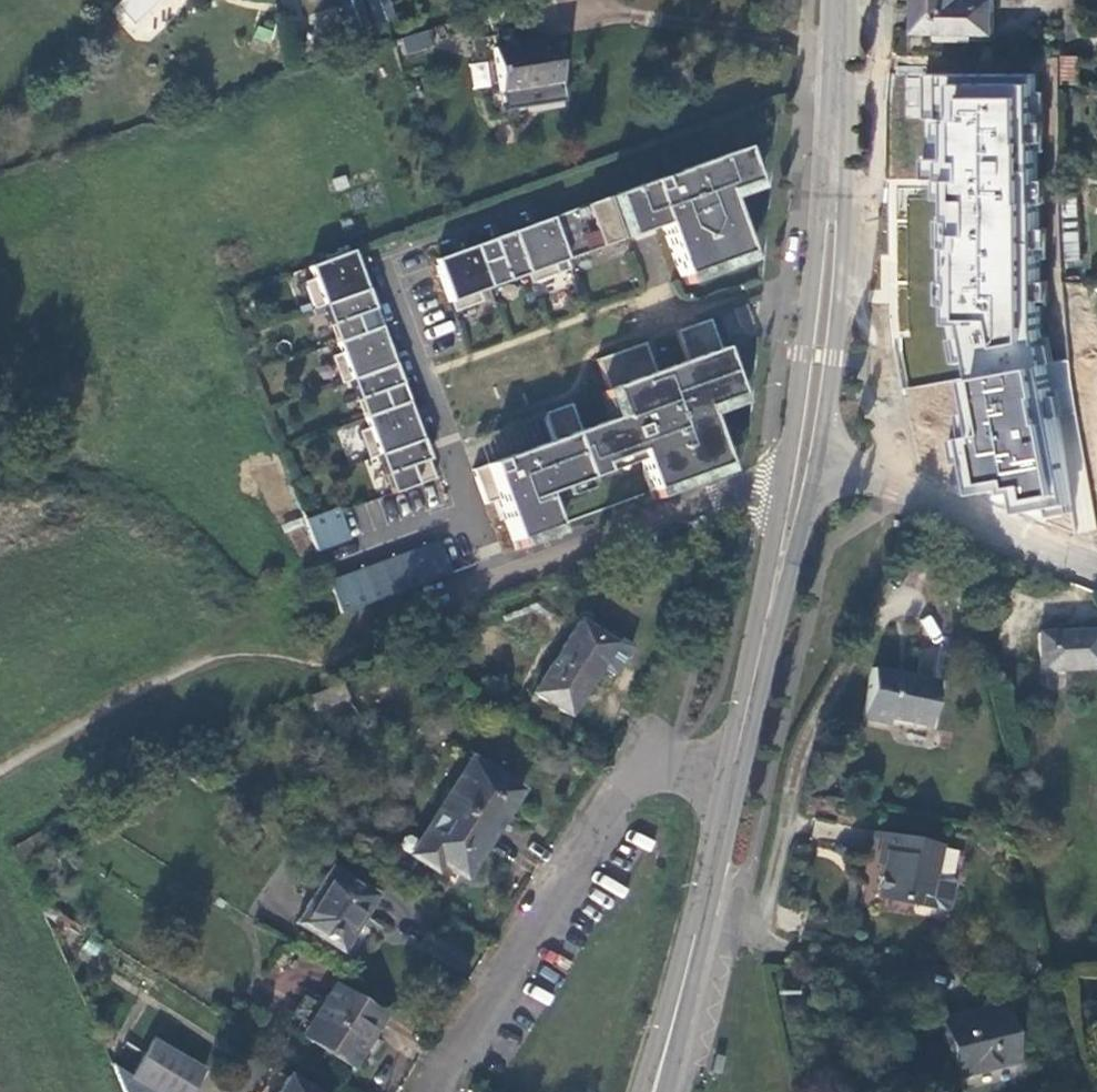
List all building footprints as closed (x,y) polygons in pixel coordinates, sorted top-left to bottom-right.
[(375,27),(394,20),(387,0),(366,0),(375,27)] [(915,3),(914,32),(990,37),(992,4),(958,2),(958,0),(915,0),(915,3)] [(417,27),(392,35),(396,50),(422,42),(417,27)] [(553,41),(493,51),(503,112),(563,102),(558,74),(553,41)] [(1075,56),(1059,57),(1061,84),(1077,83),(1075,56)] [(473,89),(491,86),(487,61),(469,64),(473,89)] [(1051,517),(1073,512),(1040,330),(1037,75),(937,75),(944,325),(952,325),(974,435),(964,437),(974,493),(1012,486),(1017,511),(1049,505),(1051,517)] [(736,147),(547,217),(563,259),(658,223),(677,275),(742,252),(720,191),(749,180),(743,166),(736,147)] [(1081,192),(1064,191),(1065,260),(1081,260),(1081,192)] [(563,259),(547,217),(533,222),(535,227),(510,237),(508,231),(506,232),(522,274),(526,284),(553,273),(550,263),(563,259)] [(533,222),(508,231),(510,237),(535,227),(533,222)] [(522,274),(506,232),(467,246),(483,288),(522,274)] [(483,288),(467,246),(456,250),(458,255),(432,266),(449,312),(477,302),(473,292),(483,288)] [(458,255),(456,250),(430,260),(432,266),(458,255)] [(308,279),(298,282),(308,310),(318,306),(361,290),(360,289),(355,291),(346,267),(352,264),(347,251),(303,267),(308,279)] [(742,252),(677,275),(680,285),(745,261),(742,252)] [(352,264),(346,267),(355,291),(360,289),(352,264)] [(375,327),(361,290),(318,306),(332,343),(375,327)] [(742,304),(730,309),(738,329),(750,324),(742,304)] [(577,431),(565,435),(582,480),(600,473),(597,465),(633,452),(638,464),(647,491),(722,464),(705,416),(701,407),(735,395),(722,358),(707,318),(673,331),(684,360),(652,372),(641,342),(593,360),(604,390),(614,417),(605,421),(577,431)] [(379,339),(375,327),(332,343),(335,353),(325,357),(335,384),(345,381),(388,365),(388,364),(382,366),(373,341),(379,339)] [(388,364),(379,339),(373,341),(382,366),(388,364)] [(388,365),(345,381),(359,418),(402,402),(388,365)] [(614,417),(604,390),(596,393),(605,421),(614,417)] [(735,395),(701,407),(705,416),(738,404),(735,395)] [(402,402),(359,418),(363,428),(353,432),(363,459),(373,455),(416,439),(415,439),(409,441),(401,416),(406,414),(402,402)] [(565,435),(577,431),(568,403),(541,414),(551,441),(471,470),(483,505),(496,500),(511,541),(552,526),(541,495),(582,480),(565,435)] [(406,414),(401,416),(409,441),(415,439),(406,414)] [(416,439),(373,455),(387,495),(430,479),(416,439)] [(633,452),(597,465),(600,473),(601,478),(638,464),(633,452)] [(722,464),(647,491),(651,500),(725,474),(722,464)] [(333,507),(300,519),(312,550),(344,538),(333,507)] [(552,526),(511,541),(514,550),(555,535),(552,526)] [(434,542),(324,582),(337,615),(447,575),(434,542)] [(612,640),(575,617),(530,691),(566,713),(592,671),(612,640)] [(1096,669),(1096,632),(1037,634),(1038,672),(1096,669)] [(926,728),(933,681),(867,671),(862,696),(857,722),(884,727),(885,722),(926,728)] [(309,696),(315,711),(346,698),(339,684),(309,696)] [(470,759),(443,801),(492,832),(507,810),(519,790),(470,759)] [(492,832),(443,801),(409,854),(433,870),(438,861),(464,878),(481,851),(492,832)] [(881,877),(876,901),(916,910),(918,901),(932,904),(944,854),(875,838),(871,857),(884,860),(881,877)] [(369,892),(329,868),(296,923),(321,939),(319,941),(320,942),(323,944),(324,945),(329,938),(341,945),(349,932),(356,921),(352,919),(369,892)] [(378,1017),(330,987),(300,1033),(344,1061),(357,1041),(362,1032),(368,1036),(378,1017)] [(1003,1005),(995,1007),(939,1020),(945,1045),(953,1079),(1017,1063),(1003,1005)] [(129,1075),(157,1091),(188,1091),(202,1070),(151,1039),(129,1075)] [(110,1063),(123,1091),(157,1091),(129,1075),(110,1063)] [(267,1067),(252,1091),(308,1091),(267,1067)]
